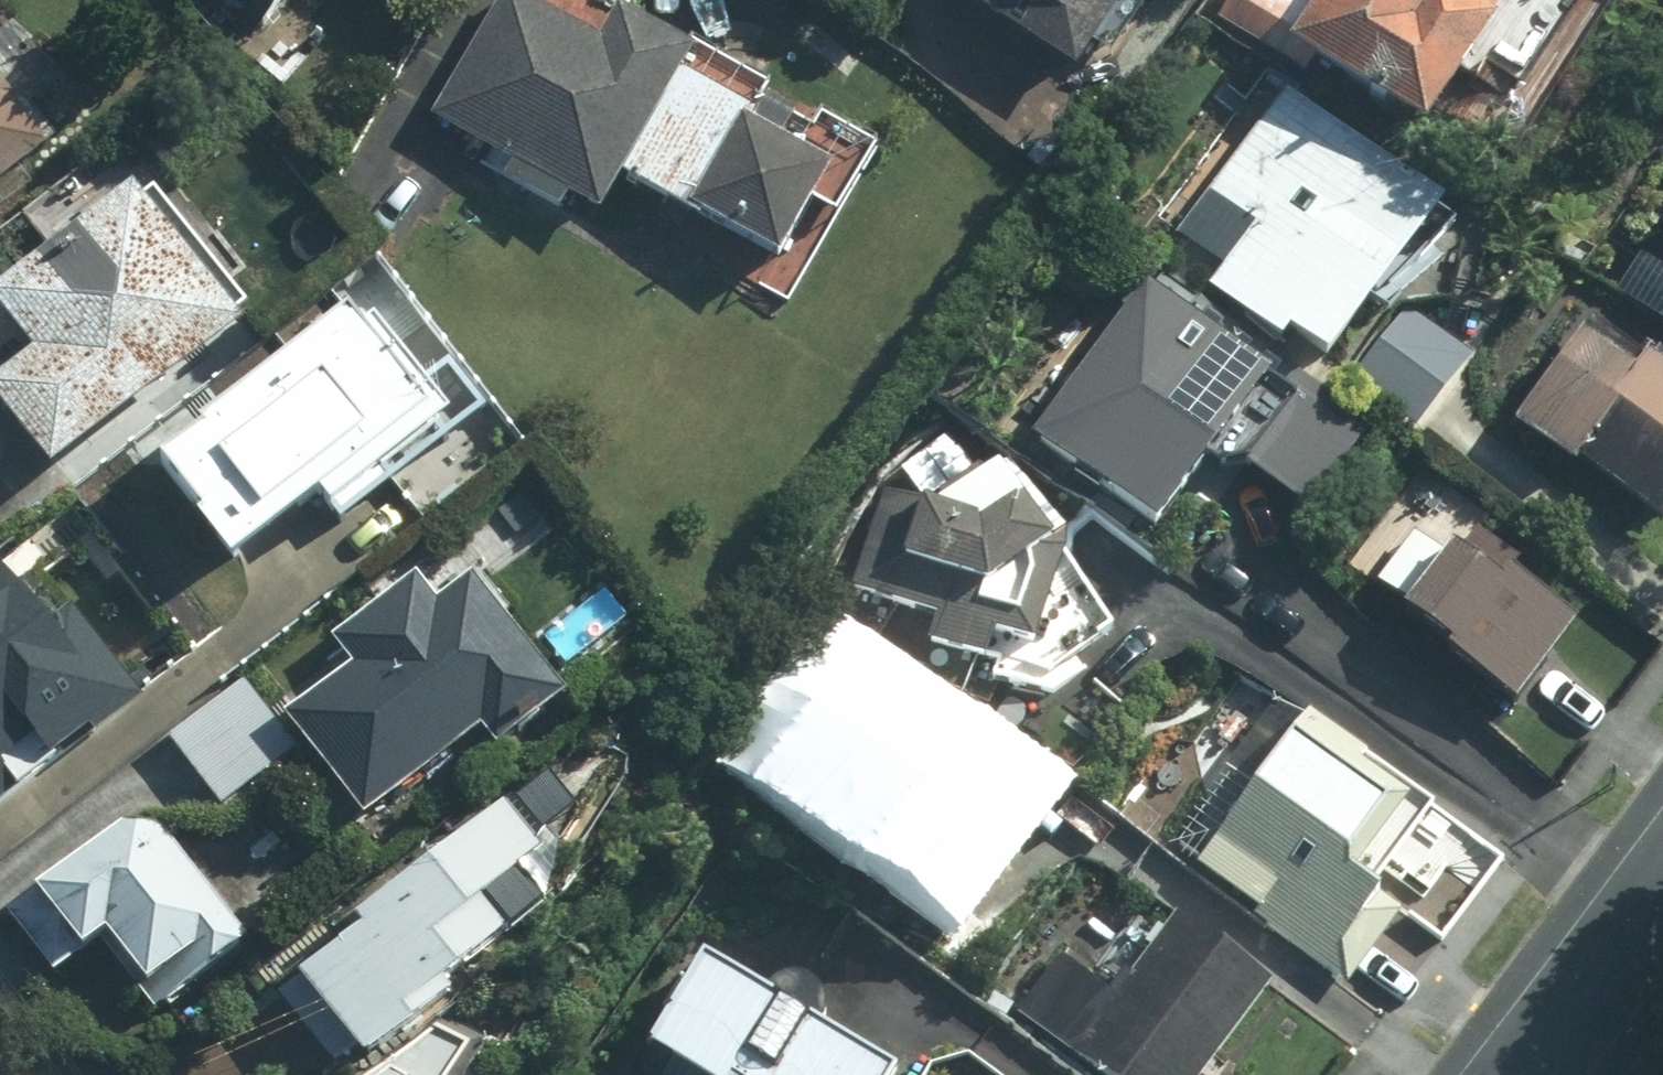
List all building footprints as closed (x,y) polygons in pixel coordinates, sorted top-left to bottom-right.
[(248,49),(305,13),(313,0),(188,0),(248,49)] [(946,6),(1080,90),(1137,0),(950,0),(946,6)] [(1209,20),(1406,163),(1433,126),(1500,174),(1602,33),(1555,0),(1223,0),(1209,20)] [(600,57),(514,6),(436,138),(598,234),(623,193),(781,286),(833,198),(758,154),(763,144),(676,93),(692,66),(620,24),(600,57)] [(0,94),(0,202),(52,162),(0,94)] [(1210,202),(1261,243),(1210,306),(1326,399),(1344,377),(1418,437),(1474,369),(1396,306),(1455,234),(1291,102),(1210,202)] [(43,387),(0,420),(0,447),(54,515),(250,361),(135,215),(0,322),(0,333),(43,387)] [(1154,555),(1222,464),(1308,529),(1361,459),(1148,299),(1027,459),(1154,555)] [(439,438),(353,334),(164,490),(250,593),(439,438)] [(1647,376),(1629,399),(1578,360),(1515,441),(1661,555),(1662,552),(1662,388),(1647,376)] [(1005,484),(934,522),(886,502),(849,594),(945,633),(935,660),(988,680),(998,654),(1039,670),(1076,579),(1050,568),(1005,484)] [(1519,571),(1477,542),(1456,573),(1415,545),(1369,611),(1525,717),(1573,649),(1500,599),(1519,571)] [(470,588),(437,613),(419,589),(336,654),(356,679),(284,734),(369,843),(484,753),(500,774),(572,718),(470,588)] [(143,713),(73,625),(45,647),(0,591),(0,826),(143,713)] [(935,904),(1015,796),(962,757),(941,784),(922,770),(945,740),(827,653),(740,771),(855,855),(875,828),(900,846),(884,867),(935,904)] [(1355,994),(1407,923),(1383,905),(1441,826),(1309,730),(1199,880),(1355,994)] [(505,818),(287,997),(352,1074),(387,1074),(548,938),(551,875),(505,818)] [(95,862),(10,922),(55,984),(81,966),(86,972),(112,954),(159,1020),(250,956),(154,822),(96,863),(95,862)] [(1063,963),(1017,1025),(1085,1074),(1219,1074),(1278,995),(1184,926),(1124,1007),(1063,963)] [(707,990),(658,1074),(856,1074),(707,990)] [(441,1055),(414,1074),(473,1074),(441,1055)]
